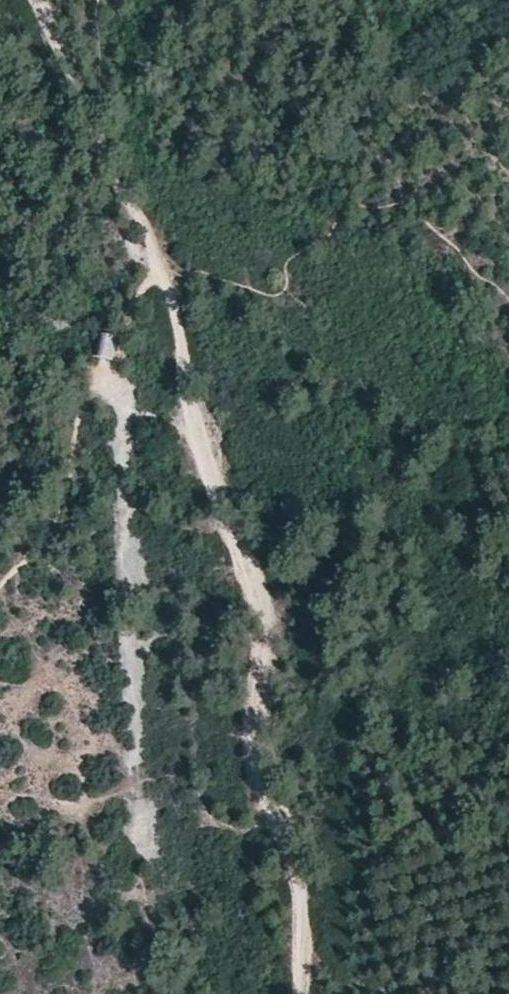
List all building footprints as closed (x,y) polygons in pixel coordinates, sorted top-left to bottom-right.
[(118,332),(105,328),(101,340),(97,352),(111,356),(118,332)]
